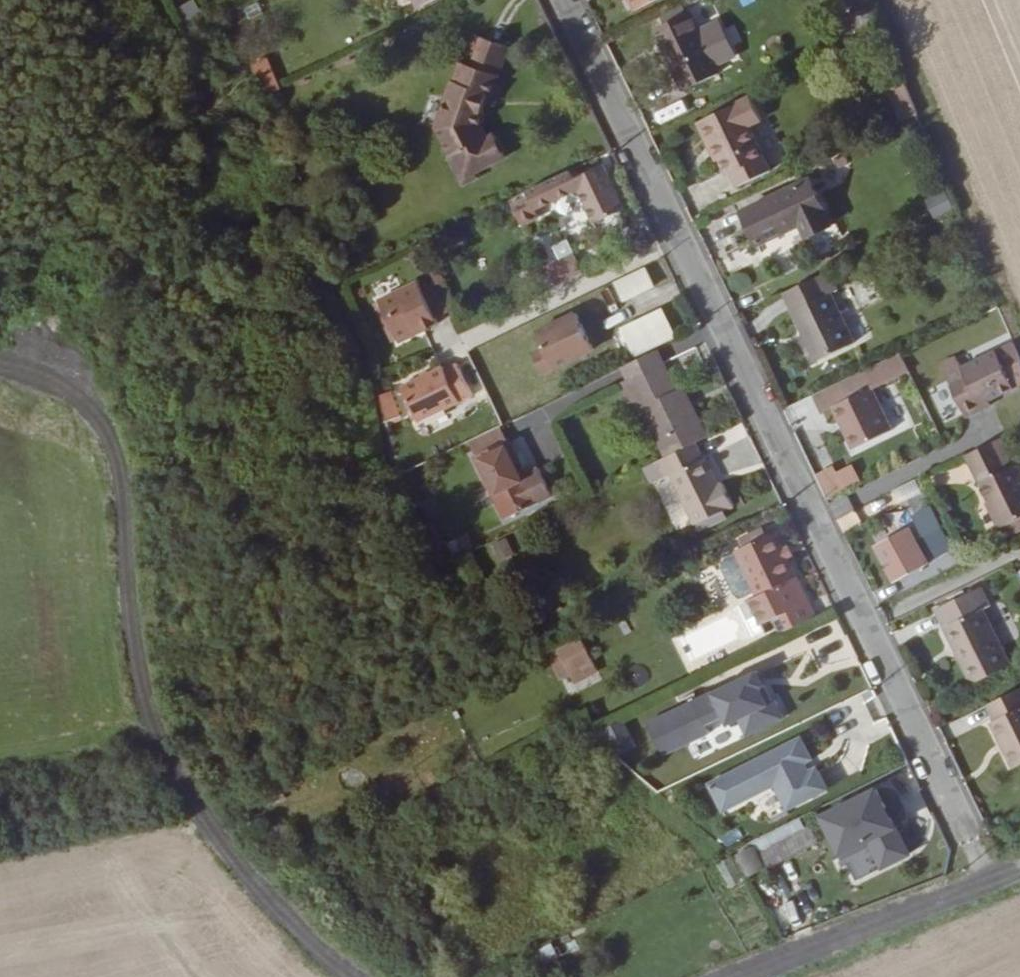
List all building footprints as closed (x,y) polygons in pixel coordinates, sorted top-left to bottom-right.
[(634,10),(653,0),(629,0),(634,10)] [(866,4),(864,0),(844,0),(850,12),(866,4)] [(846,37),(877,22),(869,7),(868,6),(838,20),(846,37)] [(697,28),(690,12),(654,29),(683,90),(718,73),(715,67),(697,28)] [(737,57),(719,18),(697,28),(715,67),(737,57)] [(481,122),(508,45),(474,34),(469,48),(475,49),(470,64),(460,61),(454,81),(452,81),(435,128),(463,186),(479,178),(476,172),(505,156),(493,132),(487,135),(481,122)] [(256,63),(267,95),(285,89),(274,56),(256,63)] [(918,115),(904,82),(887,89),(900,122),(918,115)] [(772,170),(751,126),(761,122),(749,97),(697,122),(716,161),(718,159),(725,175),(731,172),(738,186),(772,170)] [(536,210),(578,190),(595,223),(621,210),(625,209),(604,164),(573,178),(570,171),(526,191),(528,196),(512,204),(522,226),(539,218),(536,210)] [(812,168),(740,202),(759,241),(800,222),(806,235),(836,220),(812,168)] [(931,218),(951,208),(943,190),(922,200),(931,218)] [(625,227),(626,220),(621,210),(595,223),(600,233),(608,235),(625,227)] [(538,294),(584,272),(573,252),(528,273),(538,294)] [(600,284),(609,308),(623,303),(625,308),(655,298),(644,268),(600,284)] [(854,342),(830,293),(836,289),(828,272),(783,294),(815,361),(854,342)] [(421,288),(417,281),(378,300),(396,339),(398,342),(417,332),(418,334),(437,324),(435,317),(421,288)] [(448,311),(434,282),(421,288),(435,317),(448,311)] [(396,339),(378,300),(372,303),(391,342),(396,339)] [(634,356),(675,336),(662,308),(621,328),(634,356)] [(594,350),(576,312),(536,330),(543,346),(533,352),(542,374),(554,368),(555,369),(594,350)] [(628,378),(662,362),(656,349),(622,366),(628,378)] [(619,361),(614,351),(598,360),(603,369),(619,361)] [(1014,388),(996,351),(961,367),(956,356),(940,364),(953,391),(964,413),(966,417),(990,405),(988,400),(1014,388)] [(892,430),(872,389),(882,384),(908,372),(899,354),(824,391),(832,408),(852,449),(892,430)] [(707,436),(683,386),(677,389),(663,362),(662,362),(628,378),(619,383),(622,388),(633,413),(641,408),(665,456),(695,442),(707,436)] [(472,394),(457,364),(444,370),(443,366),(401,386),(418,421),(460,401),(459,401),(472,394)] [(832,408),(824,391),(812,396),(821,413),(832,408)] [(964,413),(953,391),(939,397),(950,419),(964,413)] [(400,413),(392,394),(382,398),(388,417),(400,413)] [(712,447),(725,478),(760,464),(743,422),(719,432),(723,442),(712,447)] [(550,496),(536,467),(524,472),(508,439),(473,455),(504,519),(550,496)] [(1019,517),(1019,483),(1011,465),(1009,466),(996,440),(965,456),(978,482),(981,481),(990,498),(1003,525),(1019,517)] [(718,484),(704,456),(703,457),(695,442),(665,456),(642,467),(651,484),(670,474),(694,525),(733,505),(722,482),(718,484)] [(958,458),(931,468),(939,489),(966,478),(958,458)] [(827,494),(858,485),(851,462),(820,471),(827,494)] [(913,501),(924,495),(922,492),(910,498),(913,501)] [(942,530),(924,495),(913,501),(910,498),(909,499),(915,512),(911,513),(937,560),(943,556),(940,551),(946,548),(937,532),(942,530)] [(1003,525),(990,498),(985,501),(998,528),(1003,525)] [(766,535),(761,526),(738,537),(743,546),(766,535)] [(927,563),(908,528),(875,545),(885,564),(890,561),(892,565),(887,568),(894,581),(927,563)] [(953,551),(950,545),(942,530),(937,532),(946,548),(940,551),(943,556),(953,551)] [(815,616),(775,531),(766,535),(743,546),(735,550),(737,553),(754,590),(757,596),(771,625),(776,636),(815,616)] [(473,547),(465,534),(447,542),(454,556),(473,547)] [(514,553),(506,537),(492,544),(500,561),(514,553)] [(754,590),(737,553),(724,559),(721,568),(734,594),(743,597),(754,590)] [(1009,664),(982,609),(989,605),(980,586),(935,608),(972,683),(1009,664)] [(685,662),(771,625),(757,596),(675,640),(675,641),(685,662)] [(596,672),(575,629),(570,632),(565,636),(549,645),(568,686),(596,672)] [(817,654),(818,661),(851,657),(849,636),(830,639),(831,652),(817,654)] [(748,734),(785,716),(777,699),(774,700),(765,682),(761,684),(755,671),(710,693),(710,691),(649,721),(666,754),(710,732),(706,724),(724,715),(728,723),(740,718),(748,734)] [(572,694),(600,680),(596,672),(568,686),(572,694)] [(986,704),(994,720),(990,722),(1012,768),(1019,764),(1019,688),(986,704)] [(624,718),(600,730),(614,758),(638,746),(624,718)] [(811,759),(800,737),(708,783),(722,810),(774,784),(786,809),(826,789),(815,767),(808,771),(804,762),(811,759)] [(288,784),(284,786),(290,797),(297,793),(295,789),(303,785),(299,777),(296,779),(293,775),(288,778),(291,783),(289,785),(288,784)] [(286,798),(281,789),(263,800),(268,809),(286,798)] [(885,807),(876,789),(822,815),(843,857),(871,843),(883,866),(908,853),(890,817),(885,819),(880,810),(885,807)] [(789,828),(753,845),(759,857),(764,868),(818,843),(810,826),(792,835),(789,828)] [(759,857),(753,845),(745,849),(751,862),(759,857)] [(743,881),(729,857),(716,864),(729,888),(743,881)] [(784,896),(771,903),(779,920),(793,913),(784,896)] [(555,964),(536,973),(538,976),(561,976),(555,964)]
